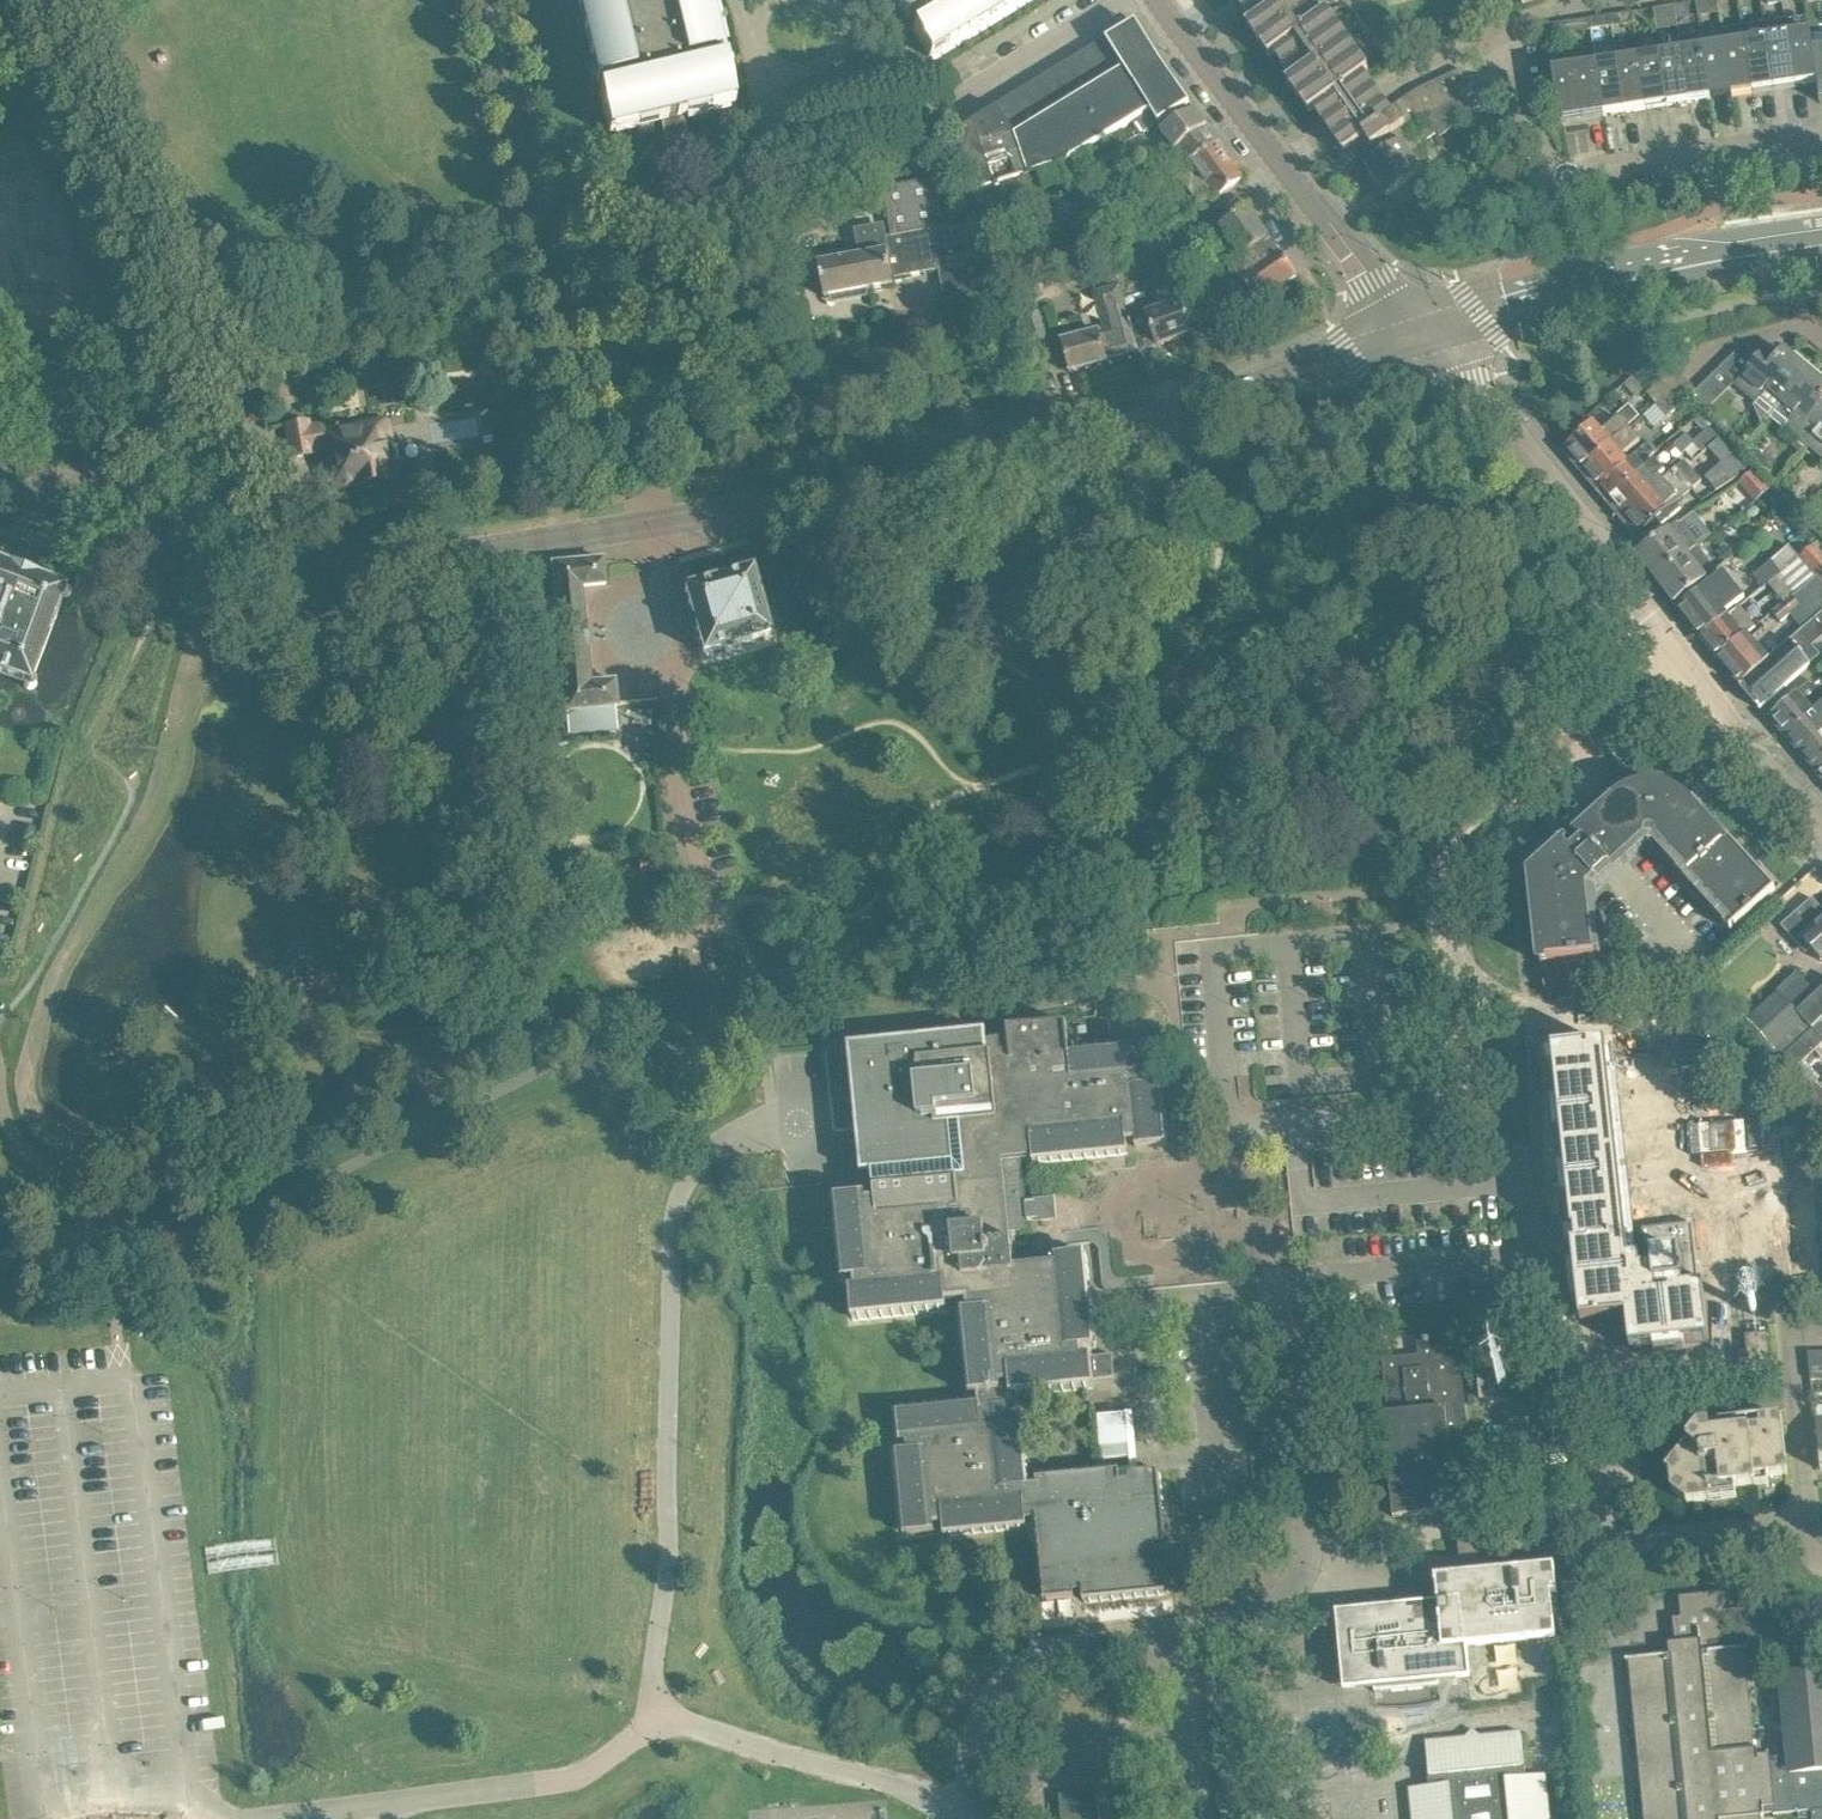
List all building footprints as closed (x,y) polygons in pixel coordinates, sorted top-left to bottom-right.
[(735,104),(725,64),(722,65),(720,56),(722,56),(721,53),(729,51),(724,28),(716,30),(709,3),(717,1),(717,0),(579,0),(581,9),(573,11),(579,34),(586,32),(593,59),(585,61),(591,84),(598,83),(599,85),(601,85),(604,93),(600,94),(609,134),(637,127),(639,135),(655,131),(653,123),(662,121),(663,128),(684,123),(683,116),(691,114),(693,122),(709,118),(707,110),(735,104)] [(907,19),(910,18),(917,28),(913,31),(929,57),(1023,0),(895,0),(907,19)] [(1250,5),(1244,9),(1254,23),(1249,26),(1270,57),(1275,53),(1294,79),(1289,83),(1310,113),(1315,109),(1330,131),(1345,151),(1351,147),(1358,158),(1360,157),(1373,147),(1376,151),(1425,116),(1465,98),(1451,74),(1417,91),(1397,104),(1403,113),(1400,115),(1403,120),(1398,123),(1386,107),(1378,95),(1370,83),(1364,75),(1369,71),(1328,13),(1322,16),(1311,0),(1246,0),(1250,5)] [(1717,0),(1709,0),(1696,2),(1698,14),(1719,10),(1717,0)] [(1678,27),(1675,6),(1654,9),(1658,30),(1678,27)] [(1634,23),(1632,12),(1611,15),(1612,26),(1634,23)] [(1611,15),(1590,19),(1592,29),(1612,26),(1611,15)] [(1775,89),(1797,86),(1789,34),(1786,20),(1765,23),(1767,38),(1775,89)] [(1746,41),(1743,27),(1722,30),(1724,44),(1732,96),(1754,93),(1746,41)] [(1154,126),(1191,104),(1189,101),(1188,101),(1163,66),(1146,38),(1145,37),(1123,31),(1121,32),(1122,32),(949,137),(969,182),(991,229),(1075,202),(1069,183),(1063,165),(1063,164),(1146,113),(1154,126)] [(1819,83),(1813,48),(1810,31),(1789,34),(1797,86),(1819,83)] [(1767,38),(1746,41),(1754,93),(1775,89),(1767,38)] [(1732,96),(1724,44),(1703,47),(1711,99),(1732,96)] [(1711,99),(1703,47),(1682,50),(1690,102),(1711,99)] [(1813,48),(1819,83),(1820,100),(1821,100),(1821,48),(1813,48)] [(1690,102),(1682,50),(1660,54),(1668,106),(1690,102)] [(1668,106),(1660,54),(1639,57),(1647,109),(1668,106)] [(1647,109),(1639,57),(1617,60),(1625,112),(1647,109)] [(1625,112),(1617,60),(1597,63),(1604,115),(1625,112)] [(1604,115),(1597,63),(1575,67),(1552,69),(1560,122),(1604,115)] [(1473,93),(1462,69),(1451,74),(1465,98),(1473,93)] [(1431,115),(1426,118),(1438,134),(1440,137),(1455,127),(1475,113),(1465,98),(1431,115)] [(1176,149),(1207,127),(1195,111),(1174,123),(1161,130),(1168,140),(1146,156),(1152,164),(1159,164),(1165,159),(1177,151),(1176,149)] [(1245,178),(1218,142),(1207,127),(1176,149),(1177,151),(1165,159),(1204,209),(1218,198),(1226,192),(1245,178)] [(1401,141),(1366,164),(1387,196),(1434,165),(1425,151),(1414,159),(1401,141)] [(1087,178),(1081,159),(1063,165),(1069,183),(1087,178)] [(1271,237),(1249,206),(1229,220),(1209,235),(1229,264),(1242,259),(1271,237)] [(819,263),(826,298),(894,285),(893,278),(941,269),(946,300),(939,301),(939,302),(968,296),(988,293),(975,219),(881,237),(880,226),(856,230),(861,255),(819,263)] [(1298,276),(1271,237),(1242,259),(1229,264),(1257,304),(1298,276)] [(1189,279),(1179,250),(1167,259),(1175,284),(1189,279)] [(1103,345),(1135,337),(1126,312),(1118,286),(1105,290),(1110,308),(1113,308),(1118,326),(1062,341),(1071,373),(1108,363),(1103,345)] [(1195,333),(1187,310),(1184,301),(1174,286),(1156,292),(1161,308),(1153,311),(1151,304),(1126,312),(1135,337),(1140,351),(1195,333)] [(1050,346),(1042,324),(1038,311),(1024,316),(1036,351),(1050,346)] [(1783,403),(1809,370),(1784,349),(1775,361),(1764,351),(1755,362),(1739,349),(1721,371),(1736,383),(1735,384),(1756,403),(1754,405),(1763,425),(1771,416),(1783,403)] [(1668,375),(1648,393),(1657,403),(1686,378),(1677,368),(1668,375)] [(1809,370),(1783,403),(1771,416),(1785,429),(1786,428),(1800,440),(1794,447),(1801,452),(1808,442),(1821,425),(1821,381),(1809,370)] [(1668,417),(1689,398),(1703,414),(1708,411),(1712,407),(1686,378),(1657,403),(1668,417)] [(1580,471),(1629,428),(1642,418),(1630,404),(1618,415),(1621,418),(1604,433),(1594,422),(1562,450),(1580,471)] [(1718,421),(1708,411),(1703,414),(1695,421),(1705,433),(1712,427),(1718,421)] [(395,463),(391,439),(387,422),(339,430),(339,428),(335,428),(335,431),(326,432),(325,425),(309,428),(309,422),(288,425),(292,458),(314,455),(313,452),(327,449),(333,487),(357,483),(358,487),(386,482),(383,465),(395,463)] [(1808,442),(1801,452),(1804,454),(1810,447),(1821,458),(1821,425),(1808,442)] [(1705,433),(1695,442),(1704,452),(1709,448),(1714,444),(1721,438),(1712,427),(1705,433)] [(1628,463),(1626,461),(1622,457),(1639,442),(1636,437),(1629,428),(1580,471),(1597,491),(1628,463)] [(1748,469),(1721,438),(1714,444),(1709,448),(1722,463),(1706,477),(1717,491),(1737,479),(1748,469)] [(1607,502),(1644,468),(1641,465),(1655,453),(1647,443),(1626,461),(1628,463),(1597,491),(1607,502)] [(1677,503),(1699,484),(1702,481),(1685,460),(1662,480),(1659,476),(1617,514),(1641,543),(1660,527),(1682,509),(1677,503)] [(1617,514),(1659,476),(1663,472),(1659,468),(1651,476),(1644,468),(1607,502),(1617,514)] [(1742,509),(1744,512),(1771,489),(1755,471),(1741,483),(1754,498),(1742,509)] [(1689,554),(1698,547),(1679,521),(1669,529),(1656,538),(1637,553),(1656,578),(1689,554)] [(1821,571),(1821,553),(1815,545),(1800,557),(1768,582),(1785,602),(1817,575),(1821,571)] [(1768,582),(1800,557),(1791,546),(1757,574),(1766,584),(1768,582)] [(1694,589),(1707,579),(1717,571),(1698,547),(1689,554),(1656,578),(1675,603),(1694,589)] [(606,584),(606,583),(603,559),(552,564),(566,708),(565,709),(567,736),(615,732),(612,705),(615,705),(612,680),(589,682),(580,586),(606,584)] [(26,680),(25,683),(27,686),(29,687),(32,688),(35,686),(36,684),(36,681),(35,678),(32,677),(66,587),(0,562),(0,671),(26,680)] [(752,571),(685,590),(704,654),(705,653),(706,657),(712,655),(711,652),(724,648),(725,650),(726,652),(728,653),(730,652),(731,651),(731,649),(730,646),(756,639),(758,641),(760,642),(763,642),(765,639),(765,636),(770,635),(752,571)] [(1817,575),(1785,602),(1773,611),(1782,622),(1801,607),(1812,619),(1821,611),(1821,571),(1817,575)] [(1719,575),(1697,592),(1678,607),(1700,636),(1729,614),(1727,611),(1744,598),(1730,580),(1725,583),(1719,575)] [(1716,657),(1747,632),(1755,626),(1740,606),(1729,614),(1700,636),(1716,657)] [(1770,658),(1740,685),(1760,709),(1778,693),(1810,663),(1801,653),(1821,635),(1821,614),(1770,658)] [(1740,685),(1770,658),(1747,632),(1716,657),(1740,685)] [(1821,703),(1821,691),(1811,679),(1786,702),(1768,718),(1784,736),(1821,703)] [(1821,734),(1821,703),(1784,736),(1799,753),(1821,734)] [(1821,764),(1821,734),(1799,753),(1814,770),(1821,764)] [(1691,806),(1690,805),(1683,798),(1674,793),(1664,790),(1654,788),(1643,789),(1633,791),(1624,796),(1616,802),(1615,803),(1606,811),(1601,806),(1599,808),(1600,809),(1590,817),(1590,816),(1574,831),(1578,836),(1566,847),(1561,842),(1545,856),(1550,862),(1532,877),(1542,963),(1596,957),(1588,890),(1597,882),(1596,881),(1603,875),(1609,869),(1610,871),(1646,838),(1646,833),(1649,830),(1654,830),(1657,833),(1657,839),(1736,926),(1776,889),(1761,873),(1757,877),(1749,868),(1753,864),(1751,862),(1746,866),(1738,857),(1742,853),(1715,822),(1711,826),(1702,817),(1707,813),(1704,811),(1699,816),(1691,806)] [(640,860),(641,874),(660,872),(659,858),(640,860)] [(1803,938),(1799,934),(1793,939),(1805,952),(1811,947),(1821,959),(1821,921),(1803,938)] [(1821,1021),(1821,989),(1798,1012),(1779,990),(1746,1019),(1774,1050),(1782,1058),(1821,1021)] [(1108,1017),(1074,1021),(1076,1044),(1111,1040),(1108,1017)] [(1821,1045),(1821,1021),(1782,1058),(1773,1066),(1786,1079),(1821,1045)] [(1155,1076),(1152,1043),(1070,1051),(1067,1023),(1008,1029),(1009,1033),(1031,1030),(1033,1049),(1011,1051),(1011,1053),(1003,1054),(1002,1041),(988,1043),(987,1031),(849,1045),(862,1174),(872,1173),(874,1193),(875,1193),(876,1199),(867,1200),(867,1194),(834,1197),(842,1281),(856,1279),(857,1287),(850,1288),(853,1321),(948,1312),(947,1304),(967,1302),(968,1310),(961,1311),(969,1395),(979,1394),(979,1401),(897,1409),(900,1442),(907,1441),(908,1449),(894,1451),(902,1534),(935,1531),(935,1524),(943,1523),(944,1537),(1028,1528),(1027,1519),(1034,1519),(1042,1601),(1075,1598),(1074,1591),(1082,1590),(1084,1603),(1167,1595),(1164,1562),(1157,1563),(1157,1555),(1170,1553),(1161,1470),(1129,1473),(1129,1480),(1121,1481),(1120,1468),(1103,1469),(1036,1476),(1037,1484),(1030,1485),(1022,1403),(1013,1404),(1012,1397),(1095,1389),(1094,1380),(1115,1377),(1112,1354),(1084,1357),(1084,1348),(1097,1347),(1087,1252),(1055,1256),(1055,1263),(1014,1267),(1010,1222),(1054,1218),(1052,1199),(1023,1202),(1018,1160),(1033,1159),(1033,1165),(1129,1155),(1127,1141),(1135,1140),(1136,1147),(1169,1144),(1163,1083),(1149,1084),(1149,1076),(1155,1076)] [(1606,1044),(1553,1050),(1553,1053),(1556,1053),(1558,1067),(1555,1067),(1558,1101),(1561,1101),(1563,1114),(1560,1115),(1560,1119),(1563,1119),(1565,1132),(1562,1133),(1566,1167),(1569,1166),(1570,1180),(1567,1180),(1567,1185),(1571,1184),(1572,1198),(1569,1198),(1573,1232),(1576,1232),(1577,1246),(1573,1246),(1575,1266),(1577,1266),(1578,1269),(1579,1282),(1577,1283),(1577,1287),(1579,1286),(1581,1304),(1579,1304),(1581,1323),(1627,1318),(1630,1350),(1654,1347),(1654,1345),(1668,1343),(1668,1345),(1672,1345),(1672,1343),(1685,1341),(1686,1344),(1710,1341),(1704,1287),(1699,1288),(1698,1281),(1699,1280),(1693,1223),(1641,1228),(1645,1259),(1630,1261),(1606,1044)] [(1815,1086),(1804,1098),(1821,1117),(1821,1088),(1818,1084),(1815,1086)] [(129,1104),(125,1119),(140,1124),(144,1108),(129,1104)] [(1772,1369),(1768,1332),(1745,1334),(1747,1350),(1738,1351),(1740,1372),(1772,1369)] [(1451,1407),(1445,1343),(1444,1340),(1418,1342),(1419,1358),(1400,1360),(1400,1357),(1383,1359),(1388,1413),(1384,1413),(1394,1517),(1456,1511),(1451,1460),(1471,1458),(1466,1405),(1451,1407)] [(1808,1352),(1811,1380),(1821,1380),(1821,1352),(1808,1352)] [(1478,1375),(1480,1399),(1495,1398),(1493,1374),(1478,1375)] [(1782,1416),(1760,1418),(1761,1427),(1711,1433),(1710,1424),(1699,1425),(1689,1438),(1689,1443),(1667,1470),(1671,1473),(1672,1491),(1687,1502),(1712,1500),(1710,1489),(1756,1484),(1755,1477),(1788,1474),(1782,1416)] [(1481,1556),(1480,1542),(1479,1533),(1458,1535),(1460,1558),(1481,1556)] [(1437,1586),(1439,1602),(1439,1603),(1462,1601),(1467,1646),(1468,1646),(1556,1638),(1552,1594),(1558,1594),(1555,1566),(1436,1578),(1436,1586),(1437,1586)] [(1679,1596),(1680,1598),(1685,1597),(1686,1616),(1673,1618),(1676,1644),(1670,1645),(1671,1655),(1626,1660),(1626,1661),(1629,1661),(1644,1818),(1757,1818),(1757,1816),(1798,1812),(1799,1818),(1806,1818),(1821,1818),(1821,1671),(1782,1675),(1790,1757),(1770,1758),(1769,1752),(1768,1752),(1768,1756),(1759,1757),(1758,1748),(1750,1749),(1749,1729),(1753,1729),(1751,1702),(1746,1702),(1742,1663),(1747,1662),(1745,1649),(1748,1649),(1749,1662),(1763,1660),(1764,1665),(1807,1661),(1804,1632),(1776,1635),(1773,1606),(1730,1610),(1730,1611),(1729,1611),(1732,1639),(1728,1639),(1725,1611),(1723,1593),(1725,1593),(1725,1592),(1679,1596)] [(1467,1646),(1462,1601),(1439,1603),(1439,1602),(1337,1612),(1344,1690),(1375,1687),(1375,1692),(1440,1686),(1440,1681),(1471,1678),(1468,1646),(1467,1646)] [(1547,1774),(1525,1776),(1521,1731),(1426,1741),(1431,1786),(1409,1788),(1412,1818),(1551,1818),(1547,1774)] [(1098,1792),(1060,1795),(1062,1818),(1101,1818),(1098,1792)]
